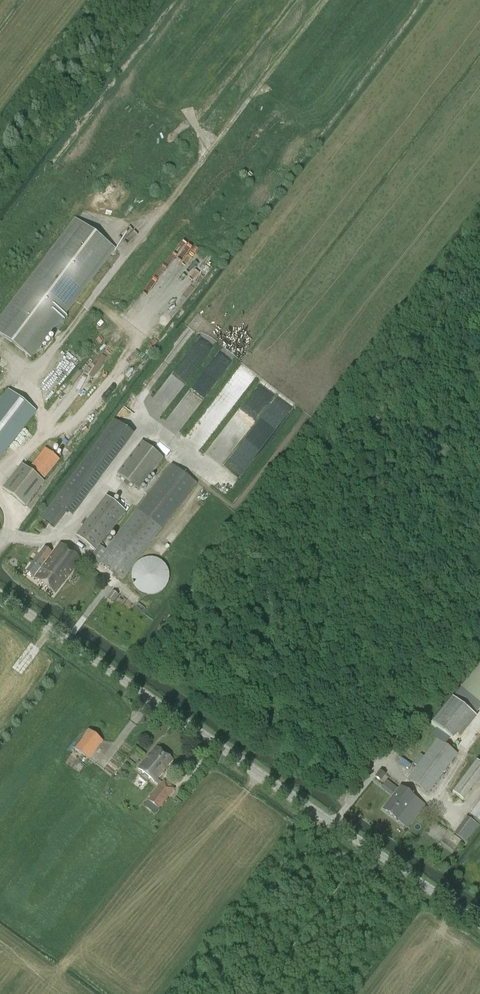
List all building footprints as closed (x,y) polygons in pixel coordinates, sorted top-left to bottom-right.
[(77,219),(0,321),(0,334),(30,357),(113,247),(77,219)] [(129,350),(121,362),(127,367),(136,355),(129,350)] [(9,391),(0,402),(0,456),(35,411),(9,391)] [(113,420),(41,518),(54,528),(66,512),(68,513),(128,430),(113,420)] [(139,489),(163,457),(142,441),(117,473),(139,489)] [(59,459),(45,448),(30,467),(44,479),(59,459)] [(44,481),(21,464),(2,489),(24,507),(44,481)] [(76,536),(95,551),(92,556),(98,561),(122,579),(196,482),(172,464),(147,496),(155,502),(147,514),(138,508),(106,550),(99,545),(125,511),(106,496),(76,536)] [(55,593),(80,559),(60,544),(34,578),(55,593)] [(26,572),(33,577),(50,554),(43,549),(26,572)] [(134,586),(135,588),(136,589),(137,590),(138,591),(140,592),(141,593),(143,594),(144,594),(146,595),(147,595),(149,595),(151,595),(152,595),(154,595),(156,594),(157,594),(159,593),(160,592),(162,591),(163,590),(164,589),(165,588),(166,587),(167,585),(168,584),(168,582),(169,580),(169,579),(169,577),(169,576),(169,574),(169,572),(168,571),(168,569),(167,568),(166,566),(165,565),(164,563),(163,562),(162,561),(161,560),(159,559),(158,559),(156,558),(155,558),(153,557),(151,557),(150,557),(148,557),(146,557),(145,558),(143,558),(142,559),(140,560),(139,561),(137,562),(136,563),(135,564),(134,566),(133,567),(133,569),(132,570),(132,572),(131,573),(131,575),(131,577),(131,578),(131,580),(132,582),(132,583),(133,585),(134,586)] [(108,597),(113,601),(117,595),(113,591),(108,597)] [(461,693),(466,697),(479,706),(479,667),(461,693)] [(464,738),(479,717),(479,715),(455,696),(434,723),(457,740),(461,735),(464,738)] [(89,730),(75,748),(88,758),(102,740),(89,730)] [(428,793),(457,754),(437,739),(408,779),(428,793)] [(138,769),(154,782),(172,759),(156,746),(138,769)] [(472,802),(479,784),(479,761),(473,758),(456,795),(472,802)] [(375,777),(376,778),(380,781),(385,775),(380,771),(375,777)] [(164,781),(148,800),(157,807),(168,794),(170,795),(174,789),(164,781)] [(407,827),(424,806),(400,787),(383,809),(407,827)] [(479,821),(479,803),(472,815),(479,821)]
